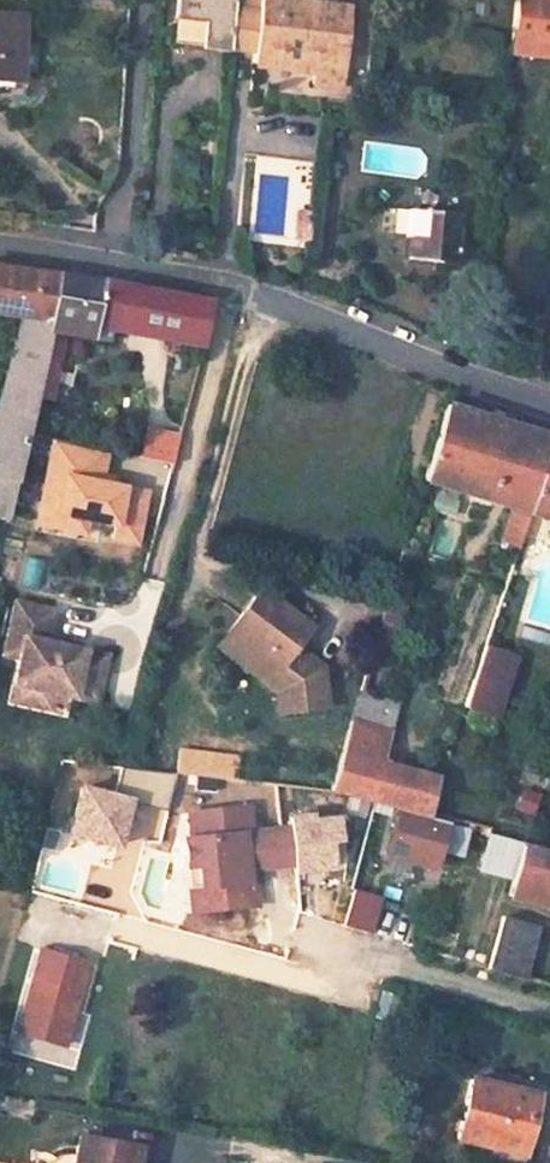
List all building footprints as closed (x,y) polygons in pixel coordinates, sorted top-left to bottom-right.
[(171,45),(229,52),(229,50),(234,0),(176,0),(171,45)] [(313,74),(314,65),(314,62),(342,64),(348,5),(300,0),(234,0),(229,50),(255,53),(254,67),(313,74)] [(507,52),(549,57),(549,0),(513,0),(507,52)] [(20,80),(25,17),(0,15),(0,79),(20,80)] [(312,86),(340,90),(342,64),(314,62),(314,65),(313,74),(312,86)] [(311,205),(296,204),(295,217),(309,218),(311,205)] [(410,236),(407,261),(456,266),(461,215),(406,211),(403,235),(410,236)] [(309,218),(295,217),(293,233),(307,234),(309,218)] [(0,269),(0,316),(20,319),(46,324),(56,277),(0,269)] [(88,281),(56,277),(46,324),(45,334),(62,337),(90,343),(93,328),(132,335),(139,290),(88,281)] [(176,298),(139,290),(132,335),(168,341),(176,298)] [(214,305),(176,298),(168,341),(205,348),(214,305)] [(20,319),(0,390),(0,518),(4,519),(32,393),(46,324),(20,319)] [(62,337),(45,334),(32,393),(50,397),(62,337)] [(499,422),(446,404),(423,482),(477,498),(499,422)] [(499,422),(477,498),(511,509),(528,515),(549,450),(549,439),(499,422)] [(145,427),(140,460),(172,466),(181,434),(145,427)] [(105,454),(49,444),(36,514),(84,522),(112,528),(108,545),(132,549),(141,498),(98,491),(105,454)] [(528,515),(549,521),(549,450),(528,515)] [(451,515),(455,498),(433,493),(429,509),(451,515)] [(528,515),(511,509),(501,542),(509,545),(506,556),(513,559),(528,515)] [(84,522),(36,514),(34,527),(82,536),(84,522)] [(309,629),(259,591),(216,648),(276,693),(278,714),(326,709),(321,669),(294,648),(309,629)] [(51,611),(13,603),(1,655),(16,659),(10,685),(50,694),(93,703),(104,656),(43,643),(51,611)] [(514,660),(483,649),(462,709),(494,719),(514,660)] [(50,694),(10,685),(7,701),(46,710),(50,694)] [(396,706),(359,694),(353,715),(390,726),(396,706)] [(390,726),(353,715),(329,793),(376,805),(389,765),(379,762),(390,726)] [(434,777),(389,765),(376,805),(390,809),(426,818),(434,777)] [(167,811),(175,775),(121,769),(115,795),(79,786),(66,837),(118,851),(129,803),(167,811)] [(519,787),(512,809),(532,815),(538,792),(519,787)] [(391,809),(390,809),(380,844),(386,846),(396,811),(391,809)] [(183,837),(185,866),(200,866),(203,911),(253,908),(251,886),(243,882),(243,869),(250,869),(291,867),(289,830),(249,832),(248,811),(187,814),(189,837),(183,837)] [(410,852),(420,817),(396,811),(386,846),(391,847),(410,852)] [(331,866),(329,815),(289,817),(291,868),(331,866)] [(457,827),(420,817),(410,852),(446,862),(457,827)] [(488,835),(477,871),(514,881),(524,849),(525,844),(488,835)] [(524,849),(514,881),(508,897),(549,908),(549,856),(524,849)] [(185,866),(188,912),(203,911),(200,866),(185,866)] [(477,871),(473,886),(508,897),(514,881),(477,871)] [(343,926),(371,934),(381,898),(354,890),(343,926)] [(539,930),(501,919),(486,971),(524,981),(530,961),(539,930)] [(88,960),(40,947),(16,1035),(64,1048),(88,960)] [(549,989),(549,967),(530,961),(524,981),(549,989)] [(470,1082),(457,1138),(503,1150),(499,1162),(524,1162),(537,1111),(529,1109),(532,1097),(470,1082)] [(150,1151),(87,1139),(83,1162),(148,1162),(150,1151)]
